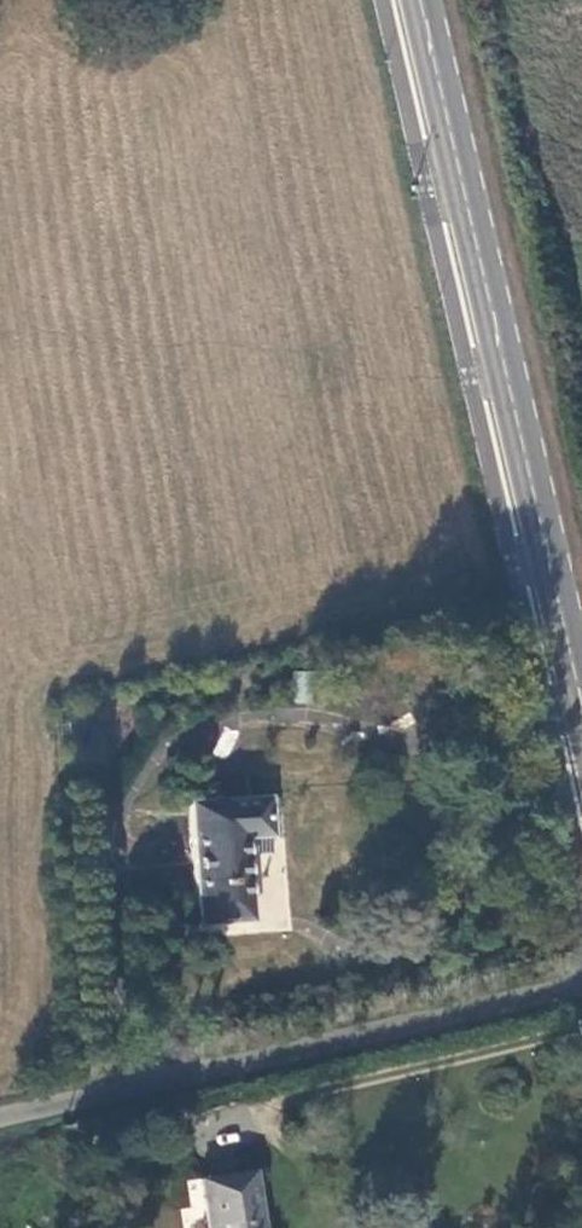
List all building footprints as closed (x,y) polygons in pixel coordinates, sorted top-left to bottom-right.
[(270,802),(195,807),(200,927),(249,924),(244,843),(274,841),(270,802)] [(202,1184),(208,1227),(263,1227),(257,1176),(202,1184)]
